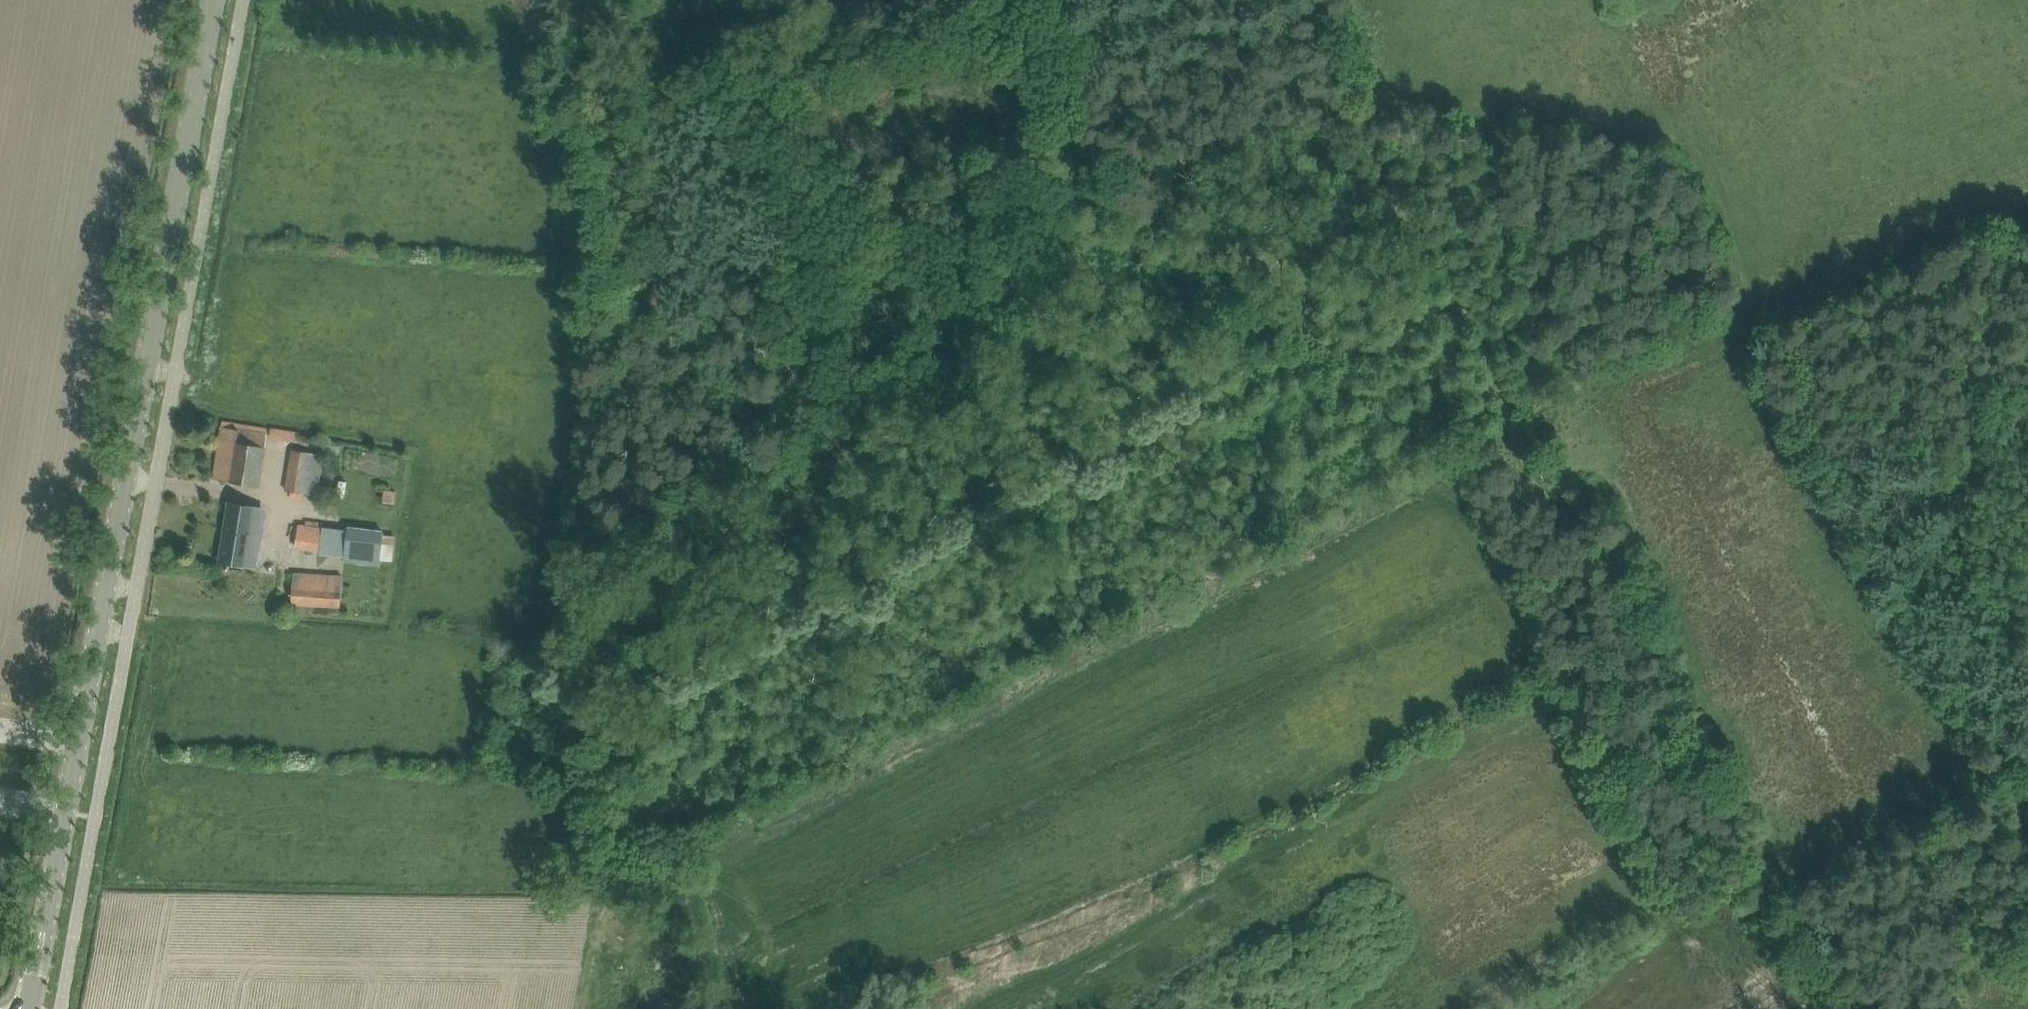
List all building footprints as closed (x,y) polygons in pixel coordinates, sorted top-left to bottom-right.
[(214,478),(234,481),(258,485),(267,433),(239,428),(222,426),(214,478)] [(291,489),(290,496),(303,498),(304,491),(317,493),(323,452),(290,447),(284,487),(291,489)] [(257,568),(266,511),(267,507),(227,501),(218,562),(257,568)] [(318,546),(319,547),(322,524),(305,522),(298,521),(295,546),(318,549),(318,546)] [(392,559),(396,533),(383,532),(383,529),(347,524),(343,557),(380,561),(380,557),(392,559)] [(291,603),(339,606),(342,572),(294,569),(291,603)]
